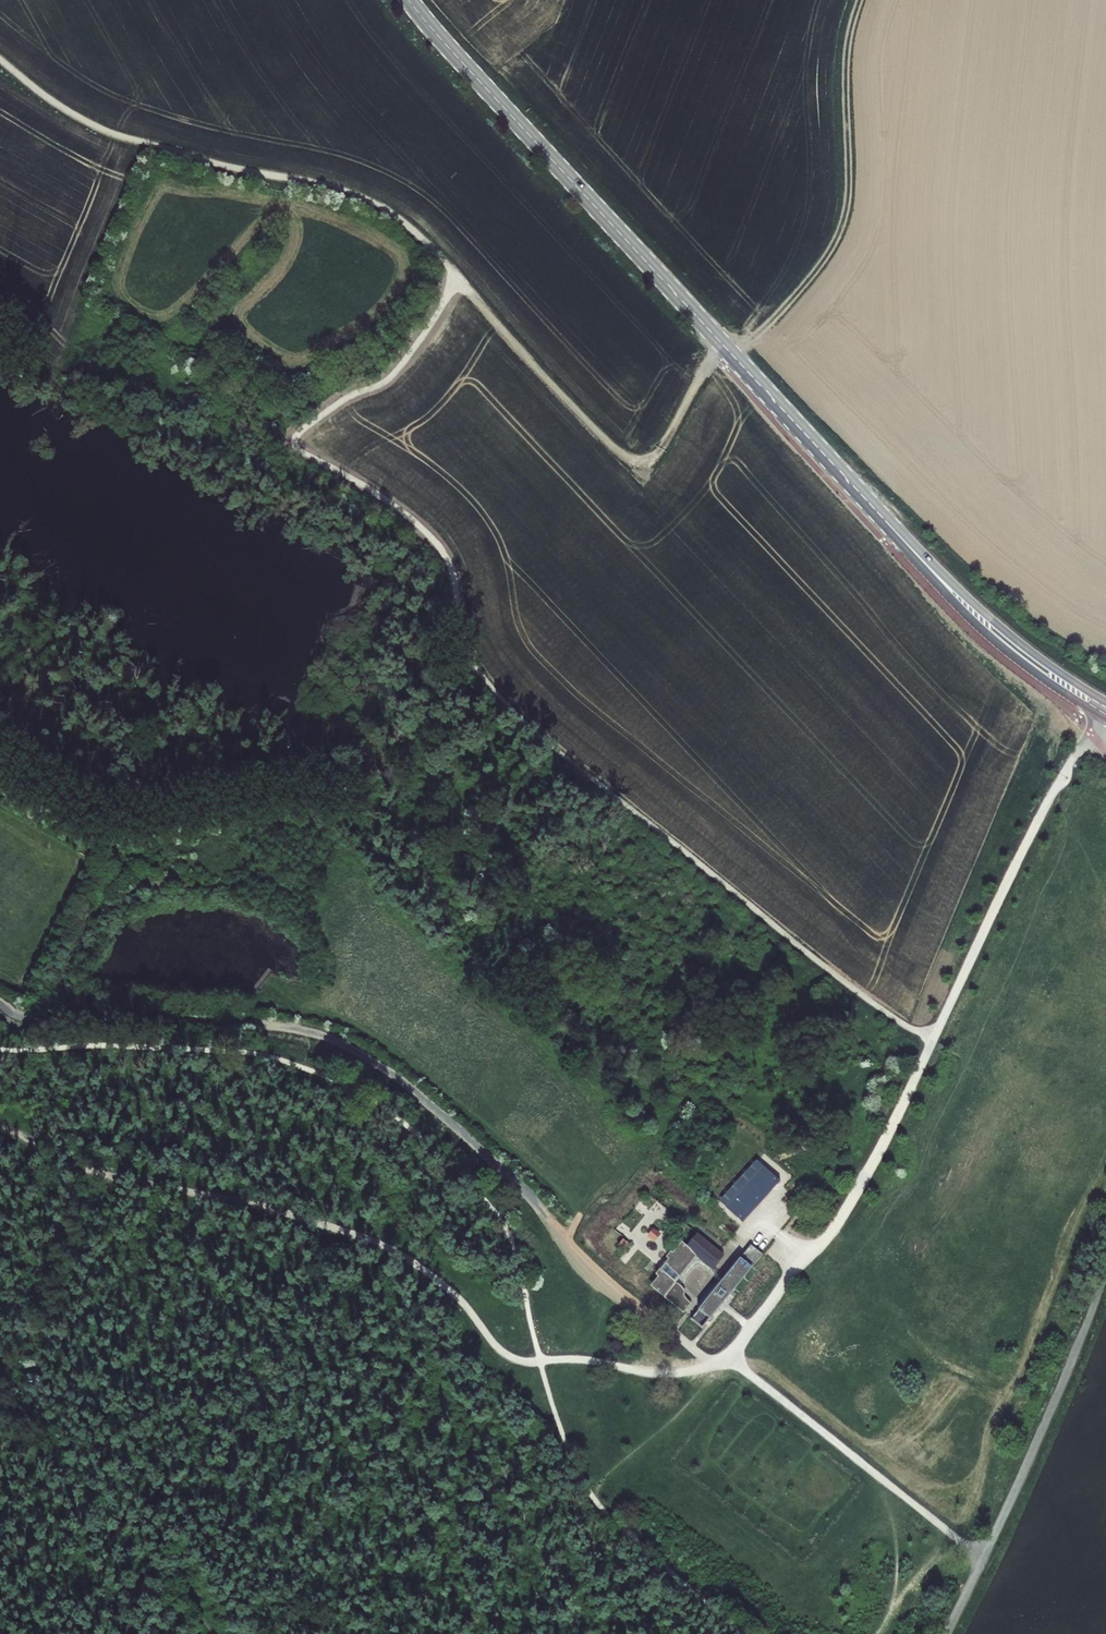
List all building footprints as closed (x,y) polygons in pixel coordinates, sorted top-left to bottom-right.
[(105,322),(98,334),(103,338),(111,325),(105,322)] [(438,687),(444,696),(450,691),(444,683),(438,687)] [(763,1166),(725,1206),(743,1223),(780,1182),(763,1166)] [(698,1259),(712,1270),(724,1257),(697,1234),(687,1245),(682,1241),(673,1252),(671,1250),(666,1257),(668,1258),(656,1273),(659,1276),(650,1285),(683,1314),(688,1310),(691,1303),(684,1294),(686,1291),(682,1285),(676,1281),(696,1256),(699,1258),(698,1259)] [(750,1245),(742,1256),(754,1265),(762,1255),(750,1245)] [(740,1259),(723,1280),(735,1289),(752,1268),(740,1259)] [(723,1280),(690,1319),(701,1329),(735,1289),(723,1280)]
